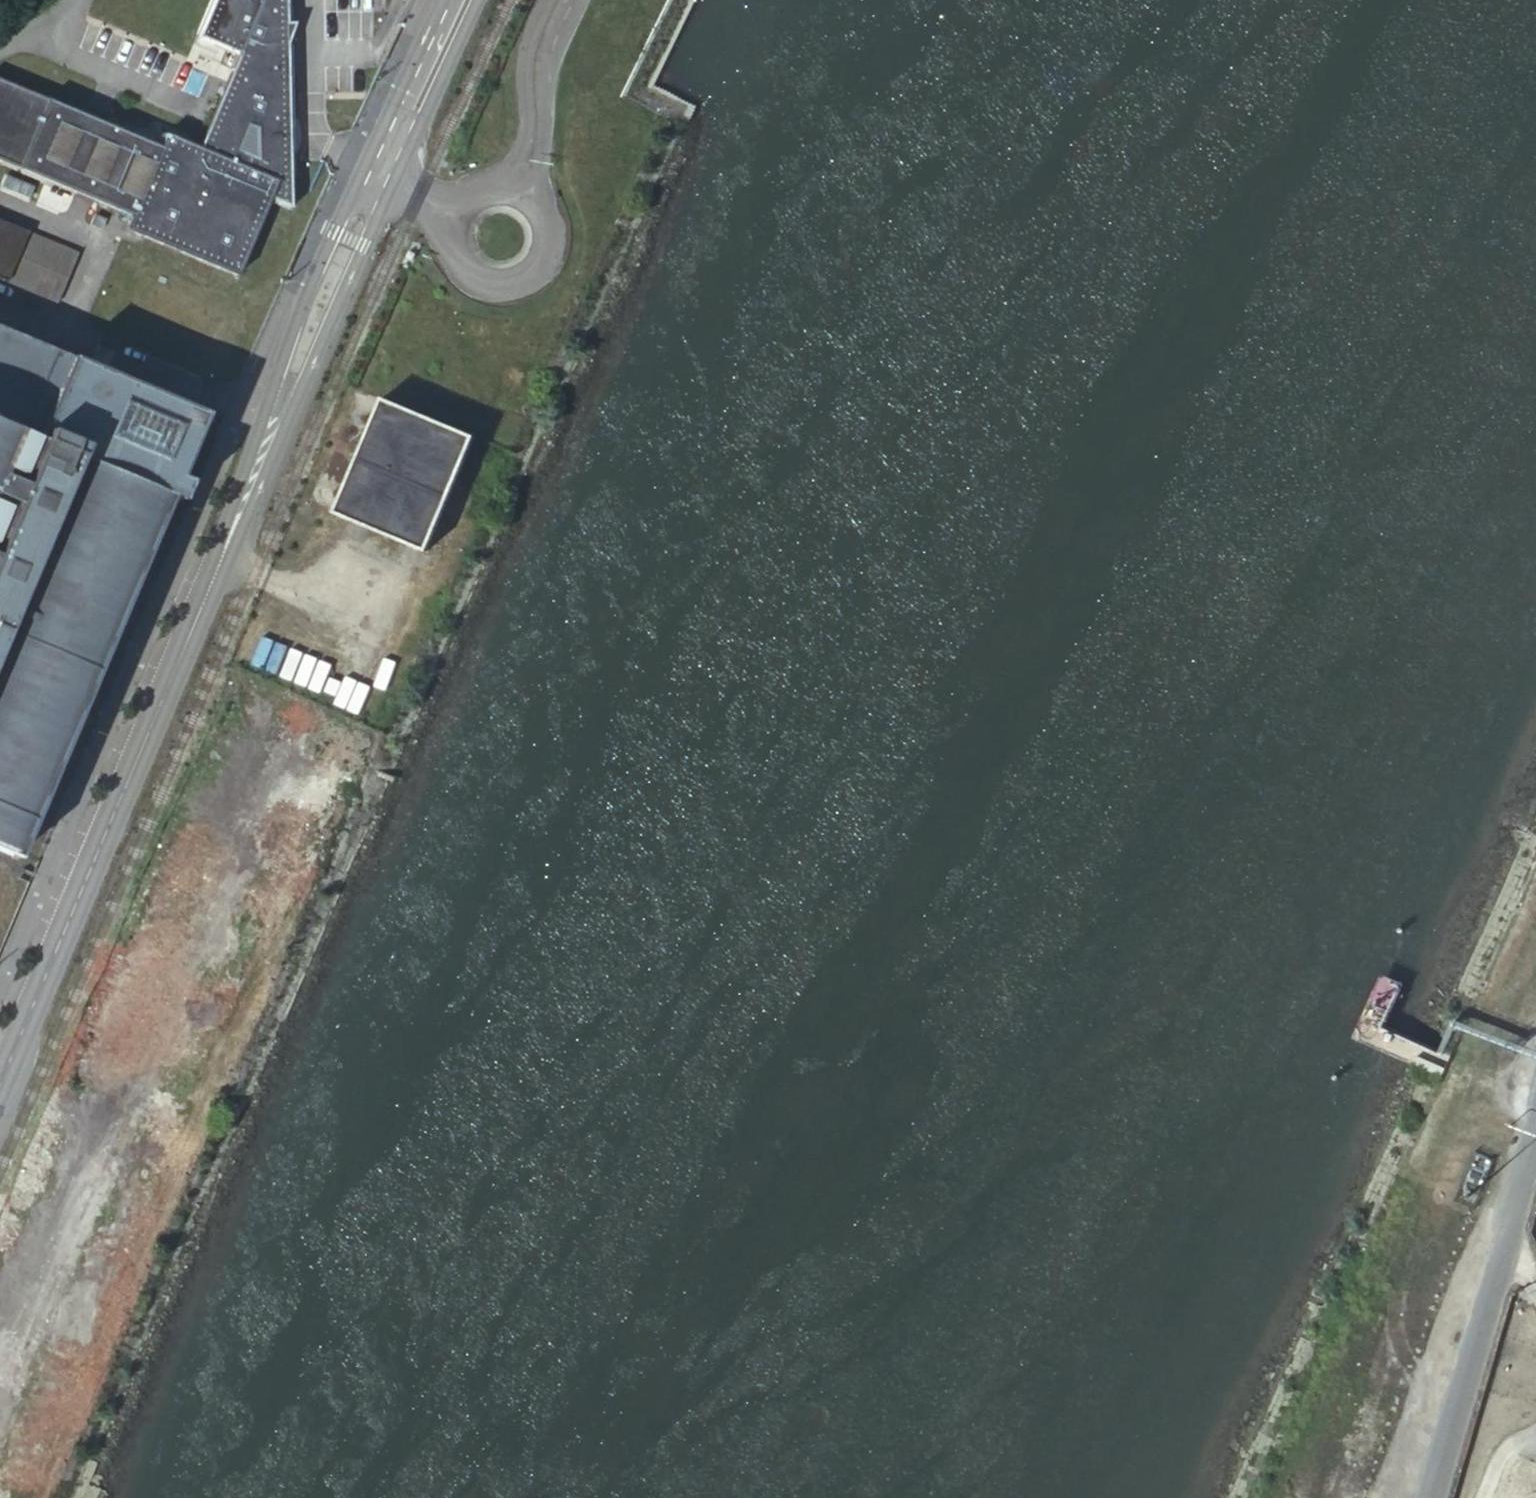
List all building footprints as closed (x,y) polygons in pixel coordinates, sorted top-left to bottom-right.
[(199,154),(276,187),(268,206),(288,214),(287,0),(266,0),(265,1),(263,0),(216,0),(196,44),(238,62),(199,154)] [(199,154),(167,139),(164,148),(0,80),(0,161),(134,218),(128,232),(238,278),(268,206),(276,187),(199,154)] [(19,284),(37,238),(0,222),(0,276),(19,284)] [(37,238),(19,284),(57,300),(76,255),(37,238)] [(34,402),(53,353),(0,331),(0,389),(34,402)] [(19,850),(203,412),(53,353),(34,402),(0,389),(0,843),(19,850)] [(382,398),(333,512),(426,553),(474,439),(382,398)]
